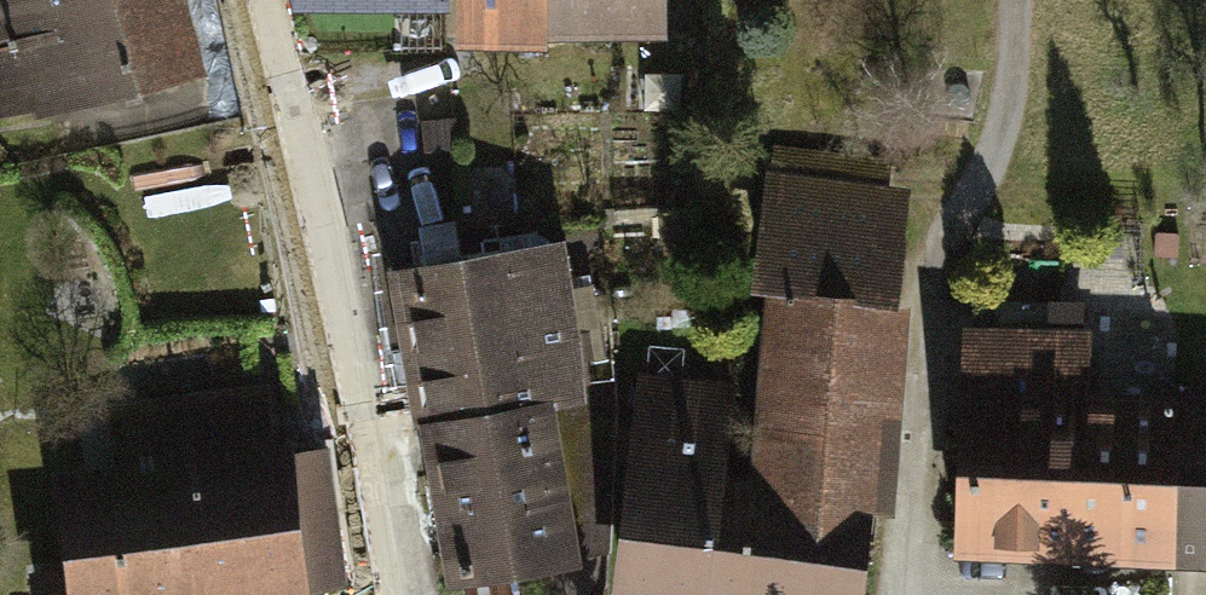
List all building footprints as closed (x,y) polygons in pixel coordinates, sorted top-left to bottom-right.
[(202,71),(182,0),(0,0),(0,117),(30,108),(32,116),(130,86),(202,71)] [(289,14),(449,15),(449,47),(545,47),(546,41),(546,0),(289,0),(289,14)] [(663,0),(546,0),(546,41),(664,38),(663,0)] [(887,185),(890,158),(781,146),(773,145),(770,169),(766,170),(749,287),(763,289),(833,290),(897,303),(905,191),(887,185)] [(414,419),(549,396),(551,406),(584,402),(562,237),(456,253),(384,267),(409,425),(415,424),(414,419)] [(909,305),(897,303),(833,290),(763,289),(754,386),(901,405),(909,305)] [(1068,578),(1080,410),(1088,308),(974,299),(954,570),(1068,578)] [(740,496),(748,474),(723,471),(735,383),(636,371),(614,528),(608,594),(729,594),(740,496)] [(107,402),(115,459),(57,466),(69,543),(71,560),(32,565),(36,594),(316,594),(315,587),(349,581),(332,443),(298,445),(297,435),(280,436),(269,379),(107,402)] [(890,513),(901,405),(754,386),(748,474),(740,496),(890,513)] [(414,419),(443,585),(506,573),(580,562),(551,406),(549,396),(414,419)] [(1189,587),(1201,419),(1080,410),(1068,578),(1189,587)] [(1201,419),(1189,587),(1205,588),(1205,419),(1201,419)] [(869,512),(740,496),(729,594),(860,594),(863,561),(869,512)]
